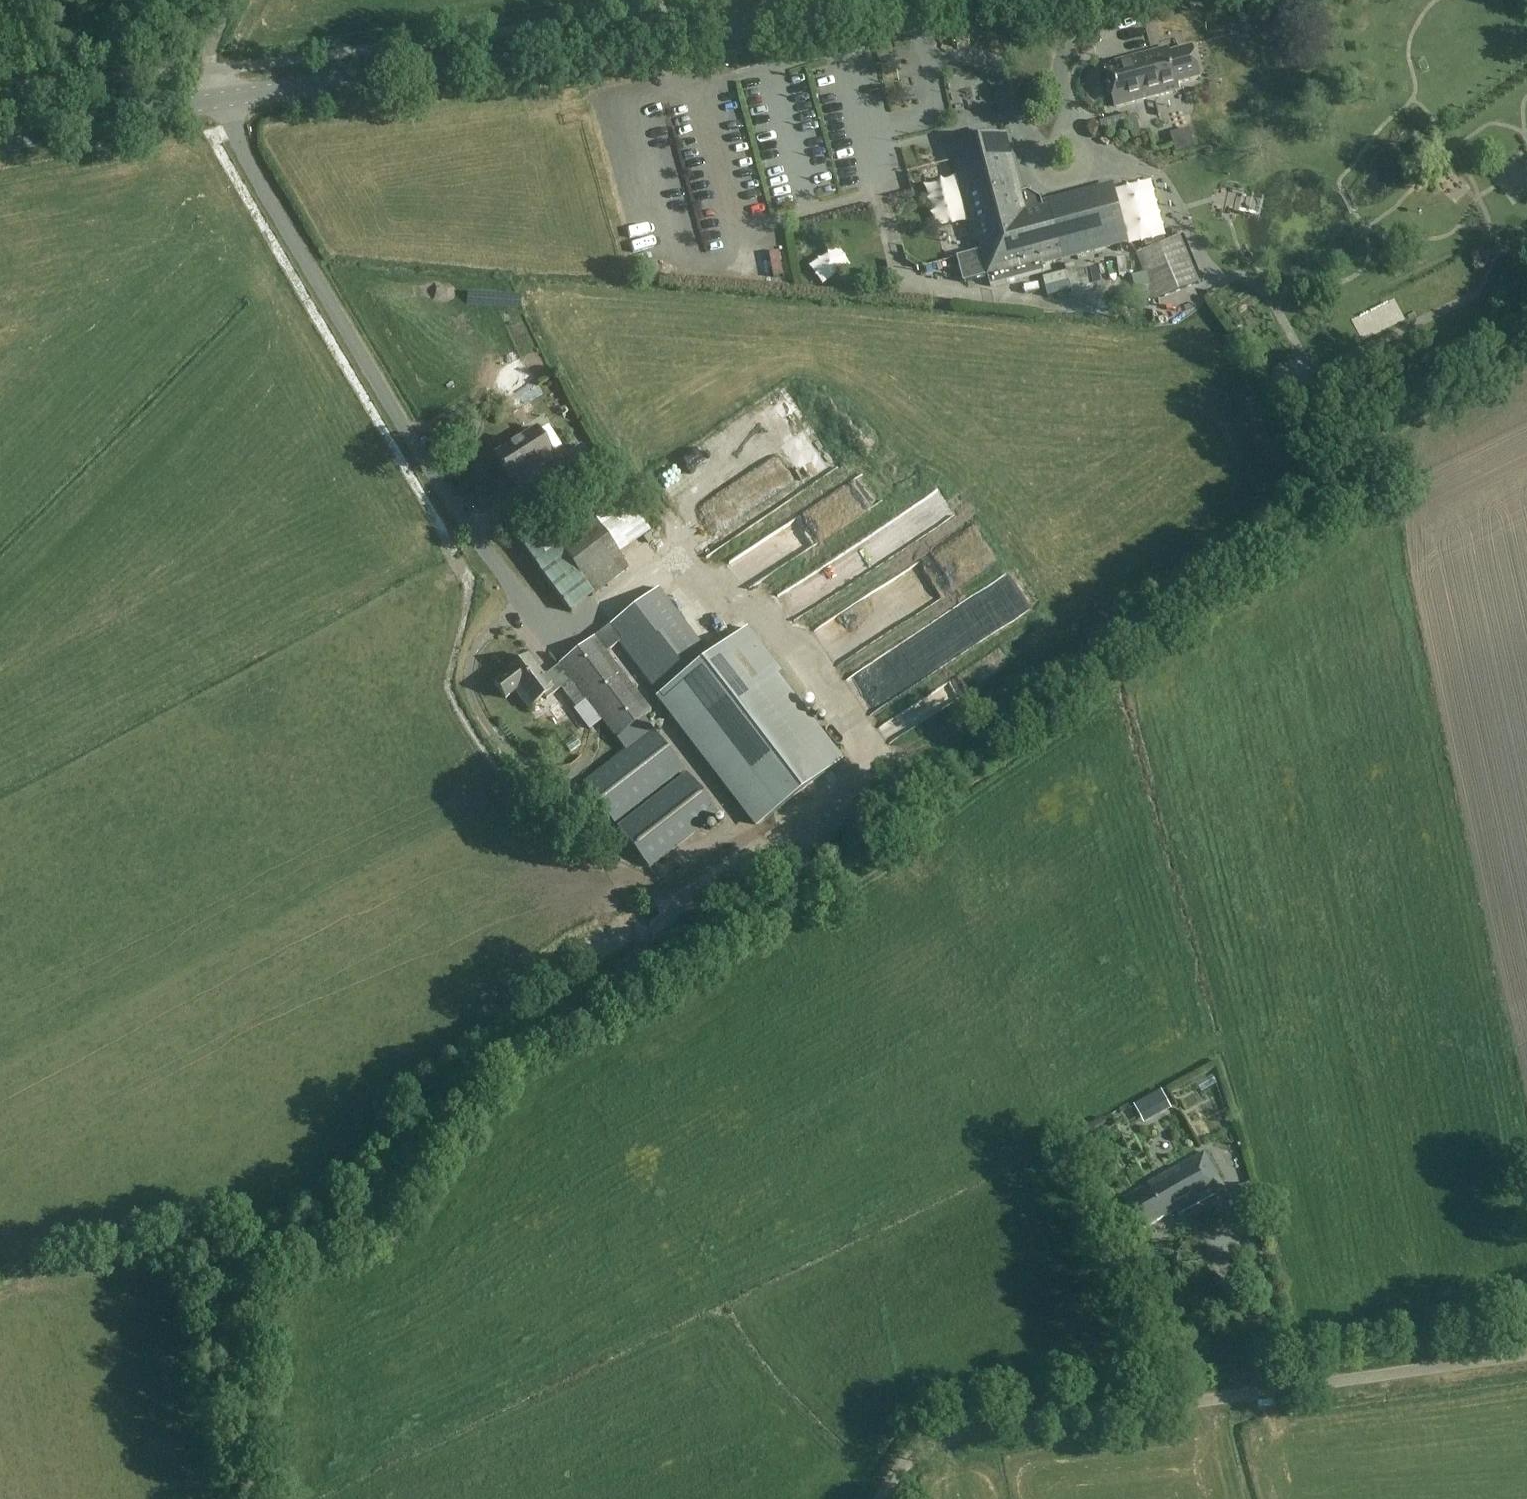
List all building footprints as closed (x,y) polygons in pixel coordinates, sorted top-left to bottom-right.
[(1104,64),(1116,108),(1177,91),(1176,87),(1199,81),(1191,50),(1174,54),(1172,45),(1104,64)] [(987,277),(1003,273),(1005,281),(1044,271),(1042,262),(1126,240),(1112,188),(1025,212),(1005,137),(954,150),(963,187),(987,277)] [(1201,282),(1183,237),(1137,255),(1155,300),(1201,282)] [(1089,272),(1099,311),(1123,305),(1113,266),(1089,272)] [(1062,295),(1062,312),(1081,312),(1082,296),(1062,295)] [(536,429),(496,455),(512,480),(534,465),(537,470),(555,458),(536,429)] [(565,482),(593,464),(581,445),(552,463),(565,482)] [(630,569),(619,554),(643,535),(612,494),(587,511),(578,500),(525,541),(577,608),(593,596),(594,597),(630,569)] [(886,536),(902,556),(954,516),(938,495),(886,536)] [(784,527),(734,567),(753,590),(803,550),(784,527)] [(658,589),(606,628),(757,825),(839,762),(772,675),(779,670),(747,629),(710,657),(658,589)] [(507,700),(521,689),(534,705),(545,696),(547,699),(561,689),(576,708),(586,700),(625,751),(582,784),(613,824),(684,770),(644,718),(652,713),(594,638),(543,677),(527,657),(508,672),(509,672),(494,683),(507,700)] [(993,702),(1015,688),(999,661),(977,675),(993,702)] [(649,870),(719,815),(686,773),(617,828),(649,870)] [(1144,1124),(1172,1109),(1161,1090),(1134,1105),(1144,1124)] [(1125,1199),(1143,1231),(1177,1211),(1179,1215),(1225,1188),(1204,1153),(1125,1199)] [(1257,1184),(1230,1191),(1240,1228),(1266,1220),(1257,1184)]
